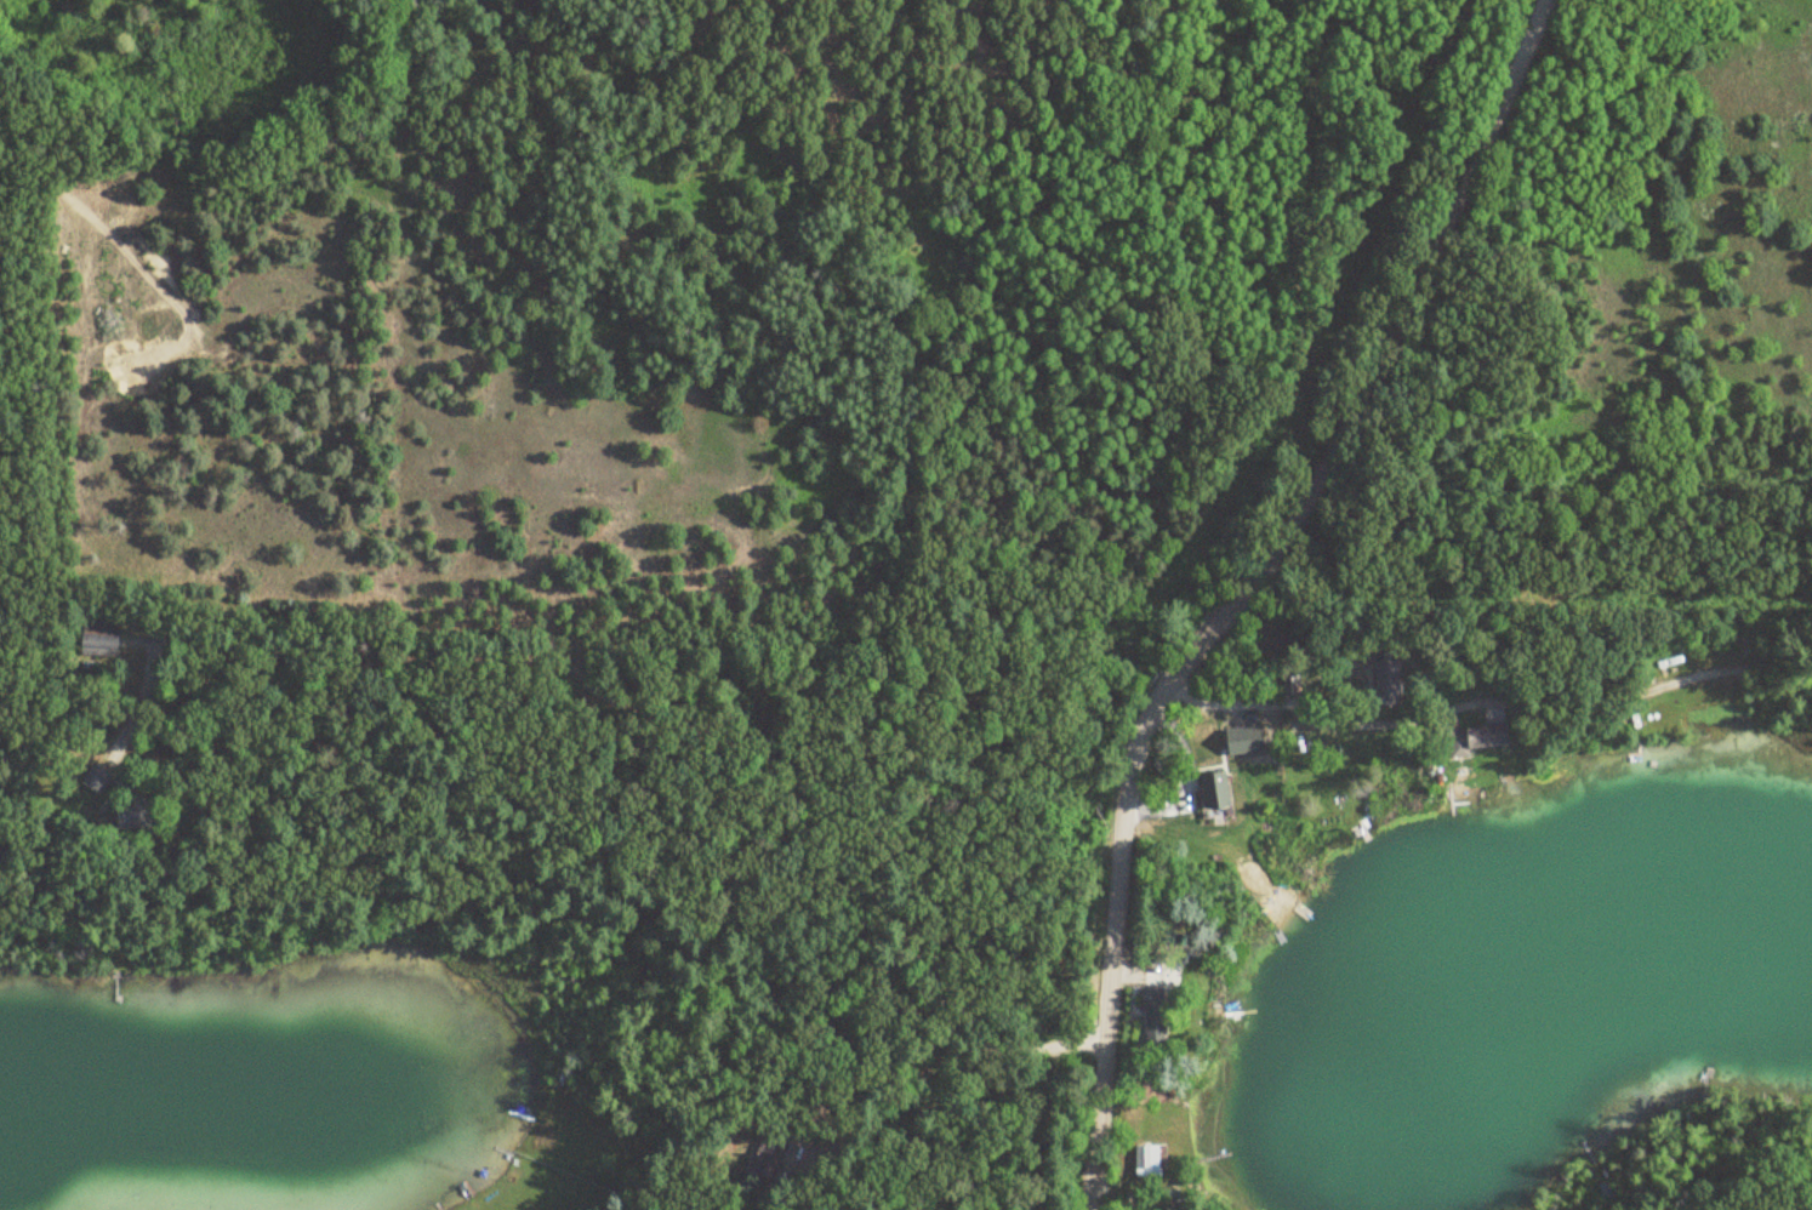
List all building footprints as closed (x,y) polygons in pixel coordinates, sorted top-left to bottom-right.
[(114,634),(79,634),(79,656),(114,656),(114,634)] [(1372,700),(1399,700),(1399,661),(1372,661),(1372,700)] [(1448,730),(1449,752),(1505,749),(1504,727),(1448,730)] [(1224,731),(1226,757),(1261,753),(1258,728),(1224,731)] [(110,775),(90,763),(78,783),(99,795),(110,775)] [(1229,809),(1221,770),(1196,775),(1204,814),(1229,809)] [(158,827),(158,798),(113,798),(113,827),(158,827)] [(1162,1044),(1162,988),(1142,988),(1143,1044),(1162,1044)] [(1134,1175),(1157,1175),(1157,1145),(1134,1145),(1134,1175)]
